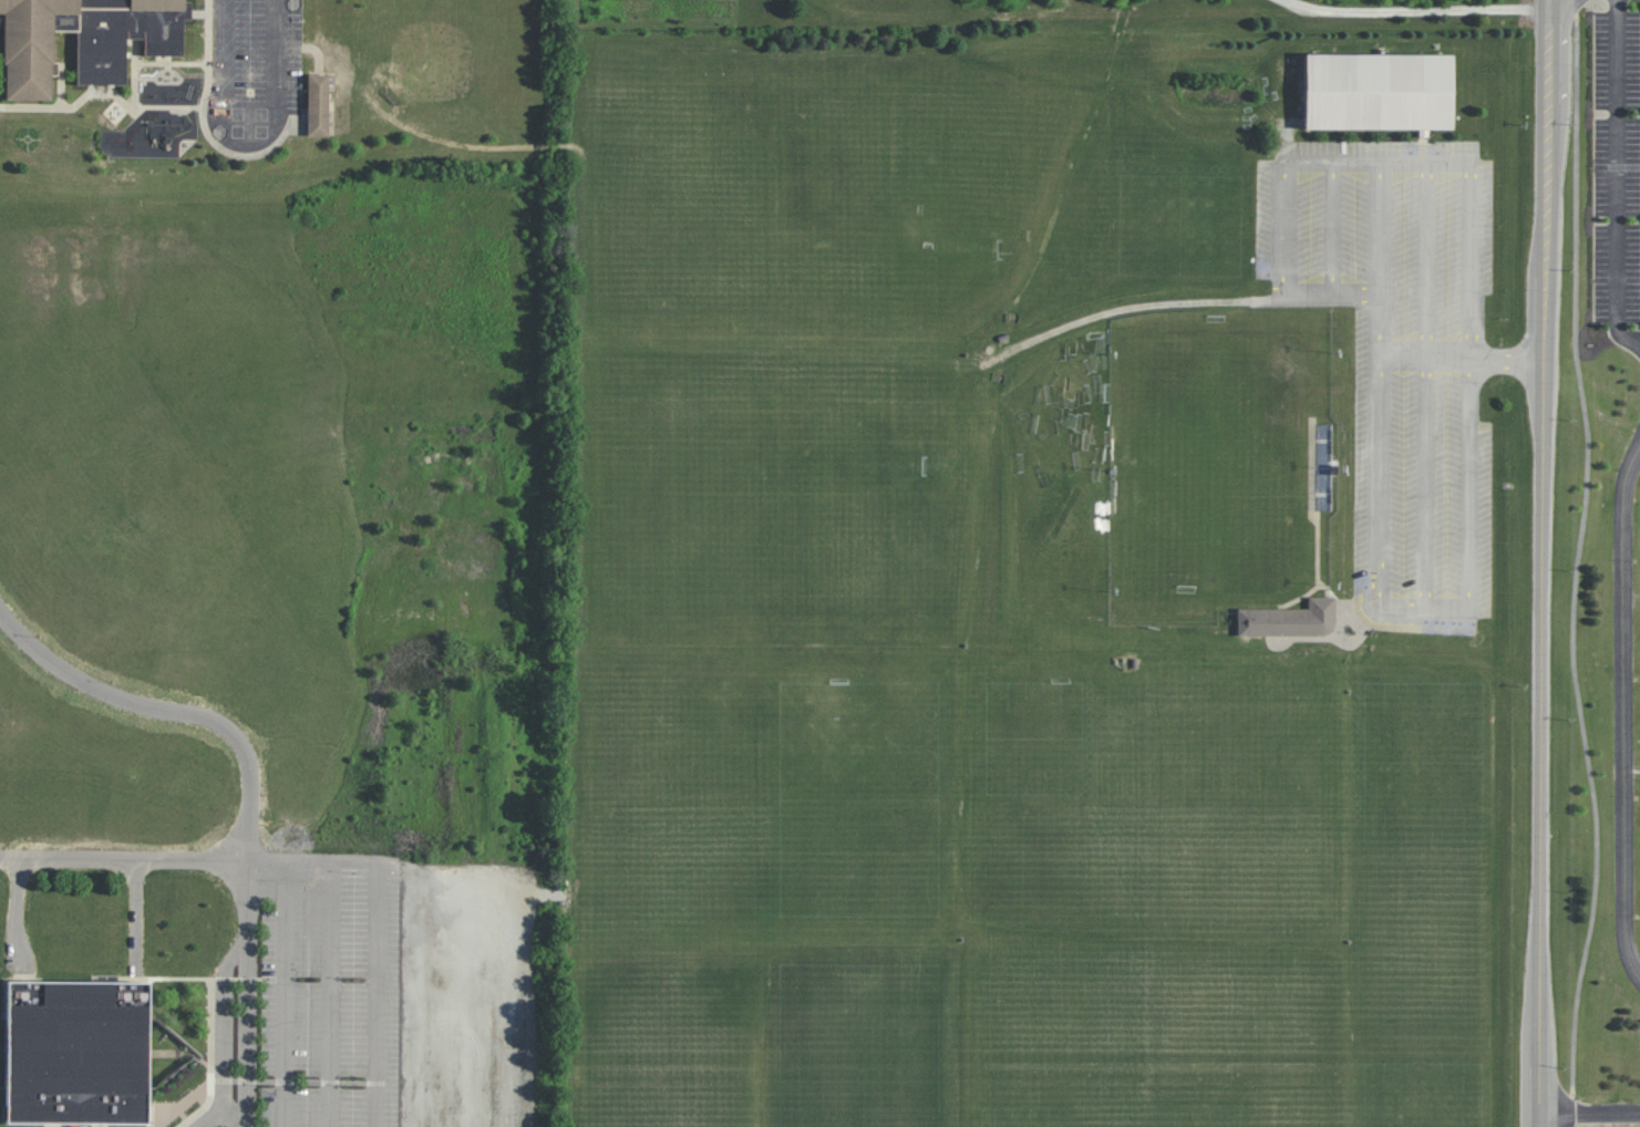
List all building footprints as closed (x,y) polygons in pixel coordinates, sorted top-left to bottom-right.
[(5,13),(4,100),(52,100),(52,31),(78,32),(77,85),(126,85),(129,39),(141,36),(145,48),(145,56),(183,56),(184,20),(186,20),(186,0),(0,0),(0,13),(5,13)] [(1451,130),(1452,55),(1305,54),(1304,128),(1451,130)] [(307,136),(328,136),(329,74),(308,74),(307,136)] [(1237,609),(1237,637),(1335,635),(1334,596),(1308,597),(1308,609),(1237,609)] [(6,1123),(147,1124),(147,983),(7,982),(6,1123)]
